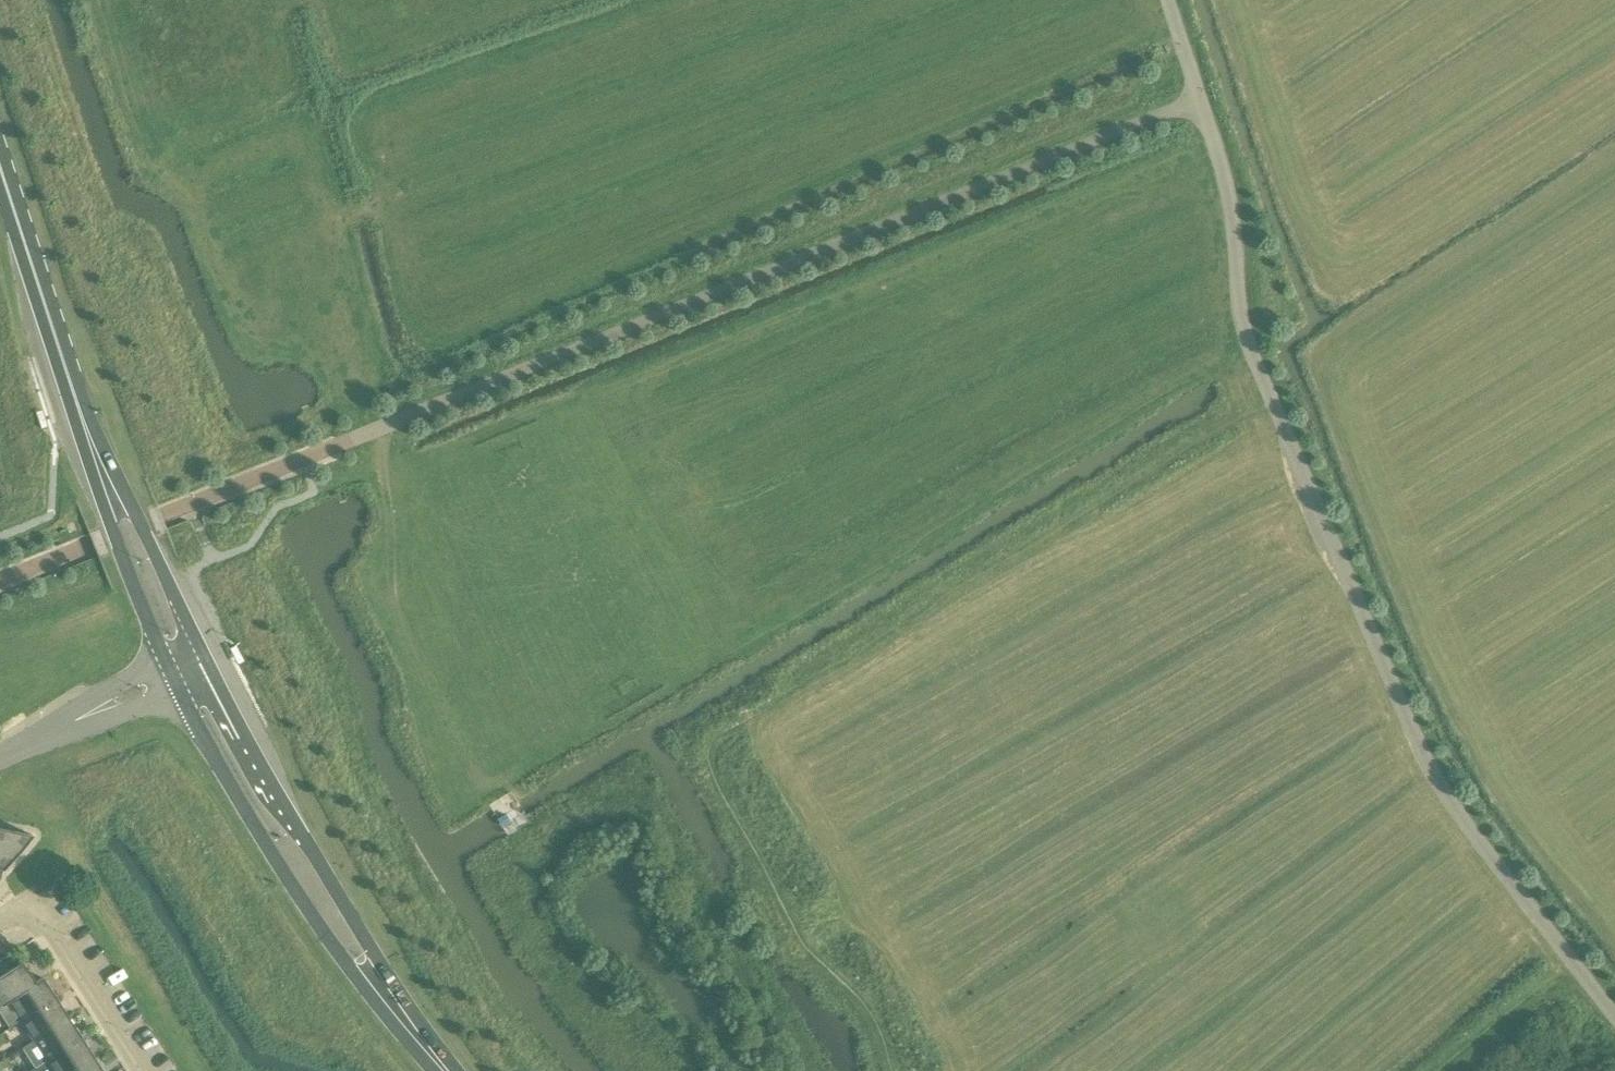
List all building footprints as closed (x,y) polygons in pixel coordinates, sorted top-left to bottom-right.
[(2,871),(21,852),(34,836),(0,829),(0,869),(2,871)] [(35,982),(24,964),(23,962),(18,965),(19,965),(0,977),(0,1004),(1,1006),(2,1007),(9,1003),(9,1001),(36,984),(35,982)] [(1,1006),(0,1007),(0,1013),(10,1028),(21,1021),(58,998),(55,993),(53,994),(43,977),(35,982),(36,984),(9,1001),(9,1003),(2,1007),(1,1006)] [(58,998),(21,1021),(34,1041),(69,1018),(59,1003),(61,1002),(58,998)] [(34,1041),(23,1048),(36,1068),(83,1037),(80,1032),(79,1033),(69,1018),(34,1041)] [(36,1068),(38,1070),(75,1070),(94,1058),(85,1043),(86,1042),(83,1037),(36,1068)] [(94,1058),(75,1070),(103,1070),(94,1058)]
